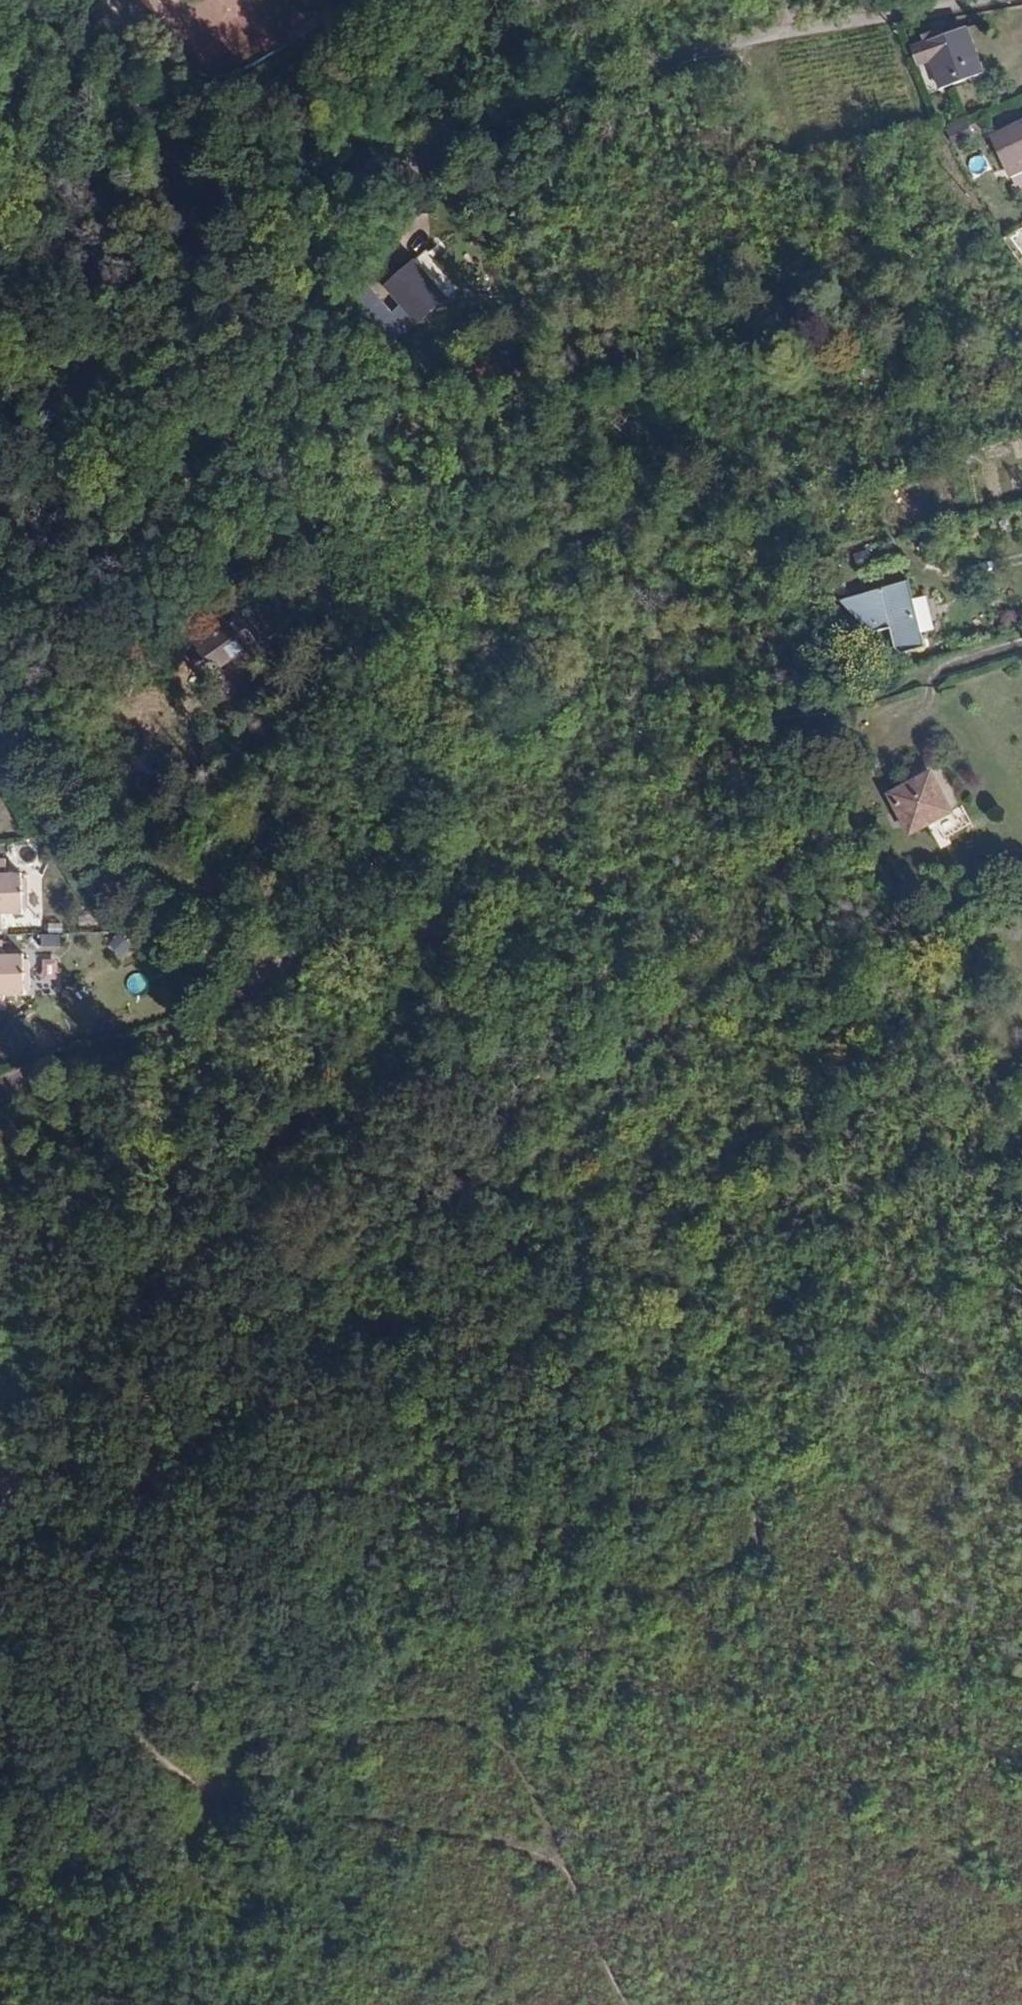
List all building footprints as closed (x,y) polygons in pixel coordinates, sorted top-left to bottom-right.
[(945,27),(925,35),(914,38),(921,55),(931,50),(945,85),(982,71),(964,20),(945,27)] [(923,28),(925,35),(945,27),(941,21),(923,28)] [(1021,169),(1021,167),(1020,162),(1021,161),(1021,123),(990,138),(1008,176),(1021,169)] [(967,125),(946,135),(953,150),(974,140),(967,125)] [(1008,176),(1010,179),(1021,173),(1021,169),(1008,176)] [(916,250),(903,252),(905,263),(918,259),(916,250)] [(409,267),(381,295),(414,326),(441,298),(409,267)] [(840,589),(869,624),(890,619),(896,641),(901,643),(926,637),(923,624),(903,629),(894,593),(913,587),(910,572),(840,589)] [(903,629),(923,624),(913,587),(894,593),(903,629)] [(236,619),(201,645),(216,685),(252,656),(236,619)] [(933,773),(891,792),(909,832),(951,813),(933,773)] [(0,860),(0,928),(4,928),(3,913),(32,911),(31,872),(2,872),(0,860)] [(0,939),(0,1009),(6,1009),(6,992),(33,992),(34,952),(5,952),(4,939),(0,939)]
